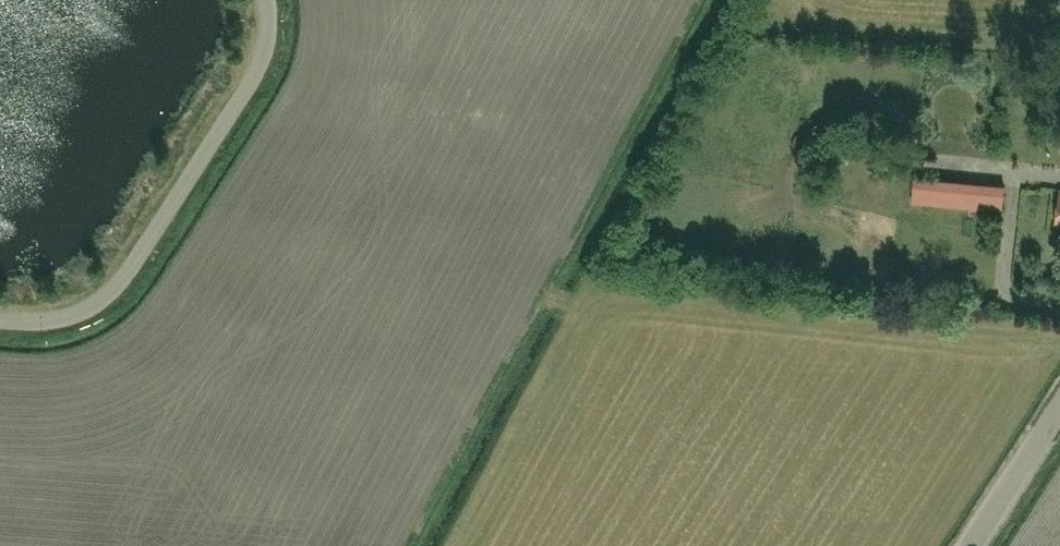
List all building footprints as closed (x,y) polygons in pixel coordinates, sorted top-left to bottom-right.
[(1003,211),(1005,184),(918,176),(916,203),(1003,211)]
